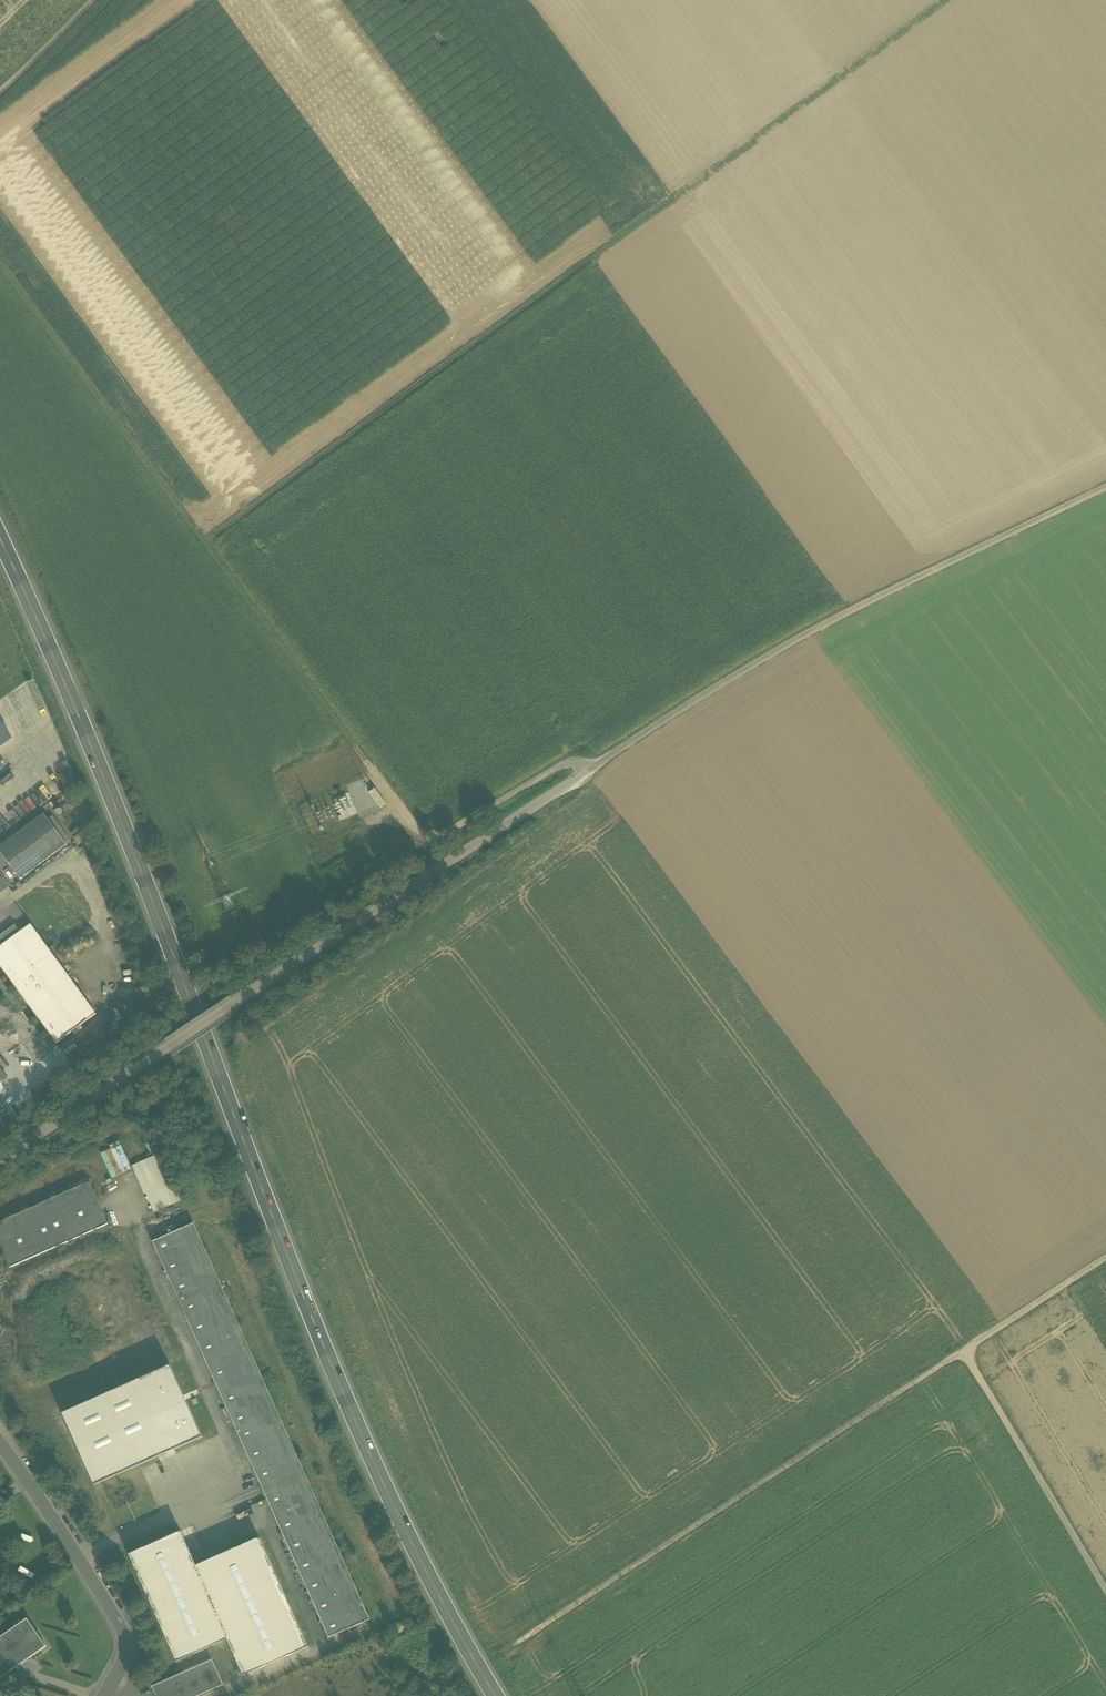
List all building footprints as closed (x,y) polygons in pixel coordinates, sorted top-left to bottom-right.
[(10,735),(0,722),(0,743),(10,735)] [(47,784),(14,805),(21,817),(55,796),(47,784)] [(375,789),(369,793),(380,809),(386,805),(375,789)] [(335,797),(337,805),(351,800),(349,792),(335,797)] [(0,847),(0,853),(20,879),(66,845),(44,814),(0,847)] [(0,818),(0,834),(11,829),(5,816),(0,818)] [(96,1014),(30,925),(1,946),(16,966),(5,974),(56,1043),(96,1014)] [(1,946),(0,946),(0,966),(5,974),(16,966),(1,946)] [(121,1142),(100,1152),(111,1177),(133,1168),(121,1142)] [(160,1156),(132,1168),(153,1216),(181,1203),(160,1156)] [(0,1222),(0,1239),(13,1267),(110,1223),(90,1180),(0,1222)] [(370,1620),(194,1224),(152,1242),(328,1638),(370,1620)] [(94,1482),(202,1434),(172,1368),(65,1415),(94,1482)] [(226,1642),(194,1568),(179,1532),(129,1554),(176,1663),(226,1642)] [(242,1679),(309,1650),(261,1539),(194,1568),(226,1642),(242,1679)] [(0,1641),(0,1681),(1,1682),(47,1649),(28,1621),(0,1641)] [(152,1686),(156,1695),(198,1695),(223,1685),(212,1660),(152,1686)]
